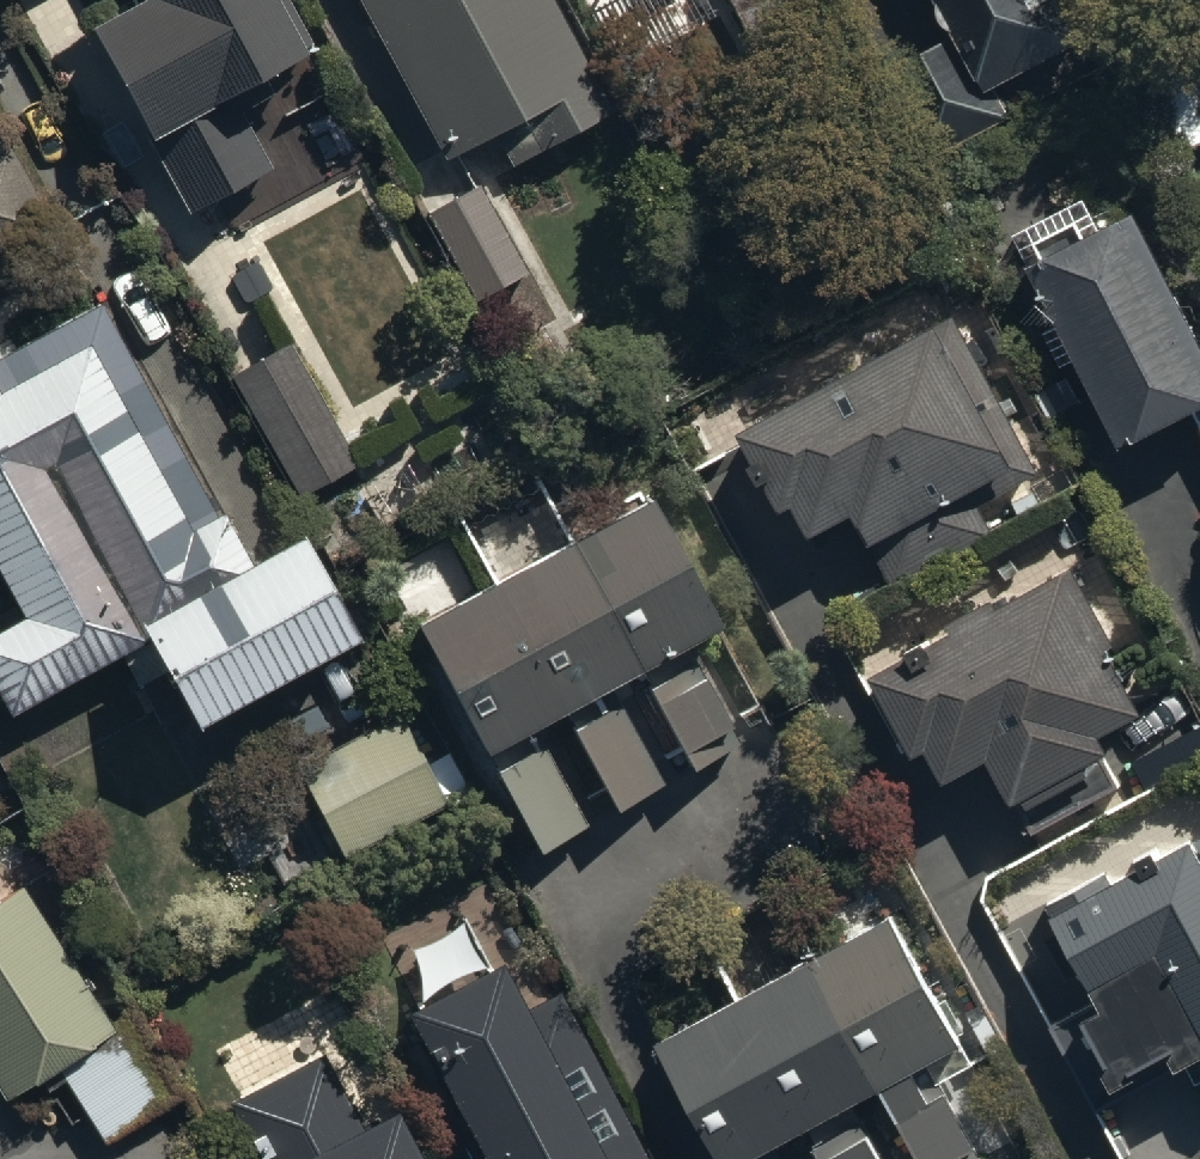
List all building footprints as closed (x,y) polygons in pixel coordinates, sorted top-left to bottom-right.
[(287,0),(105,0),(86,11),(193,202),(269,160),(234,97),(267,79),(254,55),(303,28),(287,0)] [(557,0),(370,0),(449,151),(495,127),(514,163),(614,111),(557,0)] [(741,25),(791,0),(729,0),(741,25)] [(960,33),(878,74),(922,161),(1011,116),(996,87),(1086,43),(1065,0),(943,0),(960,33)] [(1182,138),(1199,129),(1199,66),(1157,86),(1182,138)] [(8,136),(0,140),(0,254),(52,229),(8,136)] [(529,274),(481,186),(427,215),(474,303),(529,274)] [(1135,199),(1026,253),(1055,311),(1039,319),(1060,361),(1078,352),(1117,432),(1185,399),(1199,429),(1199,332),(1135,199)] [(157,738),(355,630),(298,525),(238,558),(102,310),(0,363),(0,577),(25,622),(0,636),(0,691),(15,717),(116,662),(157,738)] [(1038,477),(948,311),(738,425),(781,504),(797,496),(813,525),(850,505),(898,592),(989,542),(972,512),(1038,477)] [(360,461),(288,344),(229,380),(302,497),(360,461)] [(487,759),(492,756),(544,849),(589,824),(537,731),(566,715),(615,803),(670,772),(687,801),(767,756),(702,639),(719,630),(649,504),(417,633),(487,759)] [(951,623),(869,665),(909,744),(925,736),(943,771),(986,749),(1030,833),(1117,788),(1095,745),(1108,738),(1101,725),(1139,705),(1106,641),(1113,637),(1073,558),(995,598),(991,590),(945,613),(951,623)] [(450,756),(430,766),(400,705),(298,756),(345,850),(447,799),(456,817),(476,807),(450,756)] [(1199,859),(1193,847),(1053,920),(1103,1016),(1083,1027),(1112,1083),(1165,1055),(1173,1071),(1199,1057),(1199,859)] [(2,1081),(51,1050),(99,1127),(172,1082),(129,1013),(115,1021),(22,874),(0,888),(0,1077),(2,1081)] [(779,1151),(808,1135),(821,1158),(884,1158),(856,1108),(873,1099),(906,1158),(970,1158),(944,1112),(1001,1080),(979,1041),(959,1052),(879,905),(808,944),(819,964),(657,1053),(716,1158),(783,1158),(779,1151)] [(407,1000),(491,1158),(656,1158),(652,1150),(644,1155),(568,1009),(542,1023),(504,949),(407,1000)] [(394,1108),(362,1126),(329,1065),(234,1118),(257,1158),(422,1158),(394,1108)]
